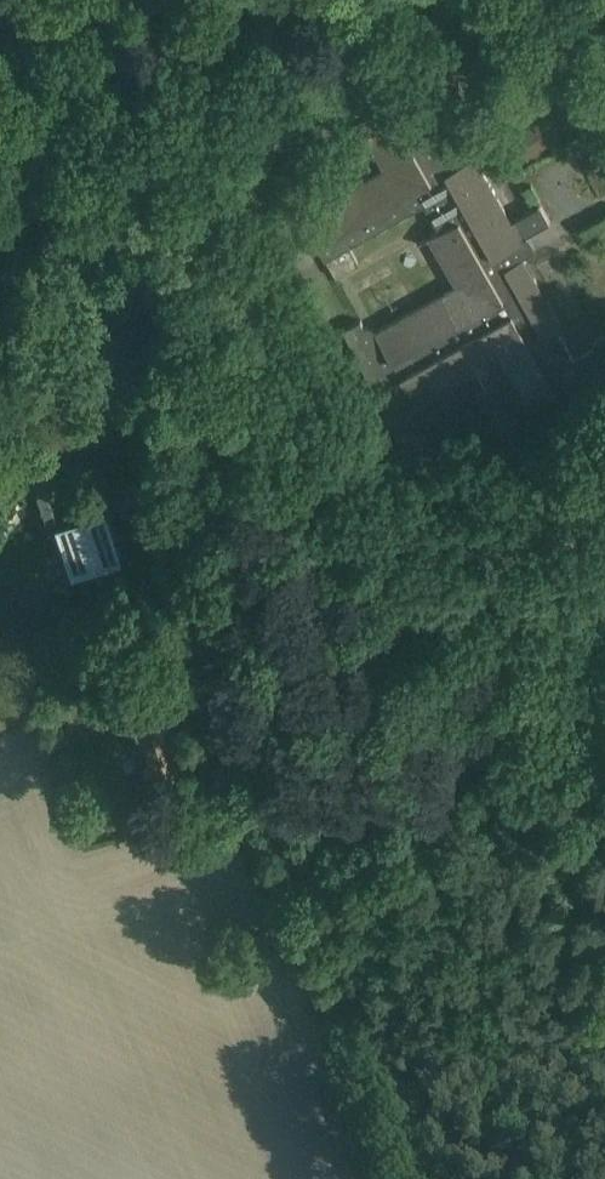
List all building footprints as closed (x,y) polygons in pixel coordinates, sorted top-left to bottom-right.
[(464,90),(448,62),(404,85),(420,114),(401,125),(389,104),(358,121),(385,168),(296,218),(313,249),(318,246),(326,260),(425,204),(440,231),(431,236),(458,285),(377,331),(377,330),(375,330),(377,333),(376,333),(373,328),(368,327),(365,328),(361,320),(343,330),(396,431),(414,421),(412,418),(415,417),(416,412),(414,406),(417,405),(418,407),(420,406),(419,405),(480,371),(489,388),(478,394),(499,433),(519,422),(513,412),(526,405),(528,409),(557,392),(553,386),(563,380),(573,398),(604,380),(604,335),(593,342),(595,346),(575,358),(559,331),(563,328),(516,245),(523,241),(521,239),(551,222),(540,203),(539,204),(540,206),(512,222),(475,156),(454,168),(439,141),(466,126),(450,98),(464,90)] [(514,133),(526,155),(552,141),(540,119),(514,133)] [(109,511),(86,518),(64,525),(79,571),(124,557),(109,511)] [(587,539),(593,550),(604,544),(598,533),(587,539)] [(99,690),(104,710),(118,706),(112,686),(99,690)] [(177,729),(141,739),(148,767),(143,768),(149,787),(179,779),(174,760),(185,757),(177,729)] [(125,783),(130,803),(143,799),(138,779),(125,783)]
